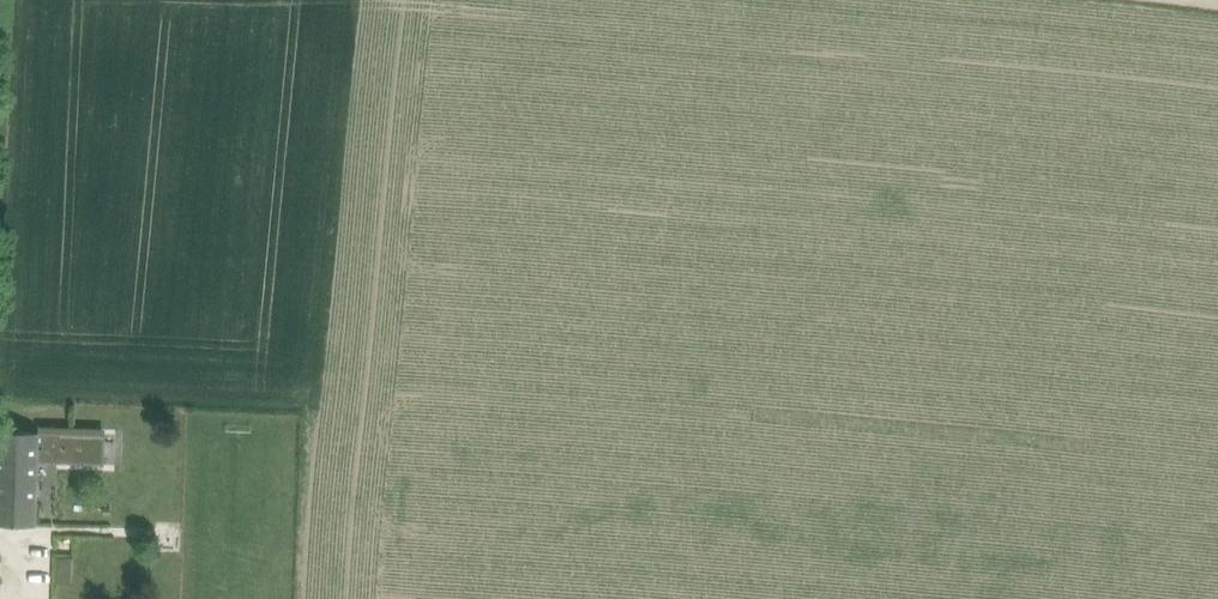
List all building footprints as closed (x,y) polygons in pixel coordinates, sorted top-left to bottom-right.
[(41,460),(41,434),(0,432),(0,458),(41,460)] [(101,435),(41,434),(41,460),(100,463),(100,454),(101,435)] [(119,454),(100,454),(100,463),(99,480),(119,480),(119,454)] [(0,458),(0,525),(38,527),(41,460),(0,458)]
